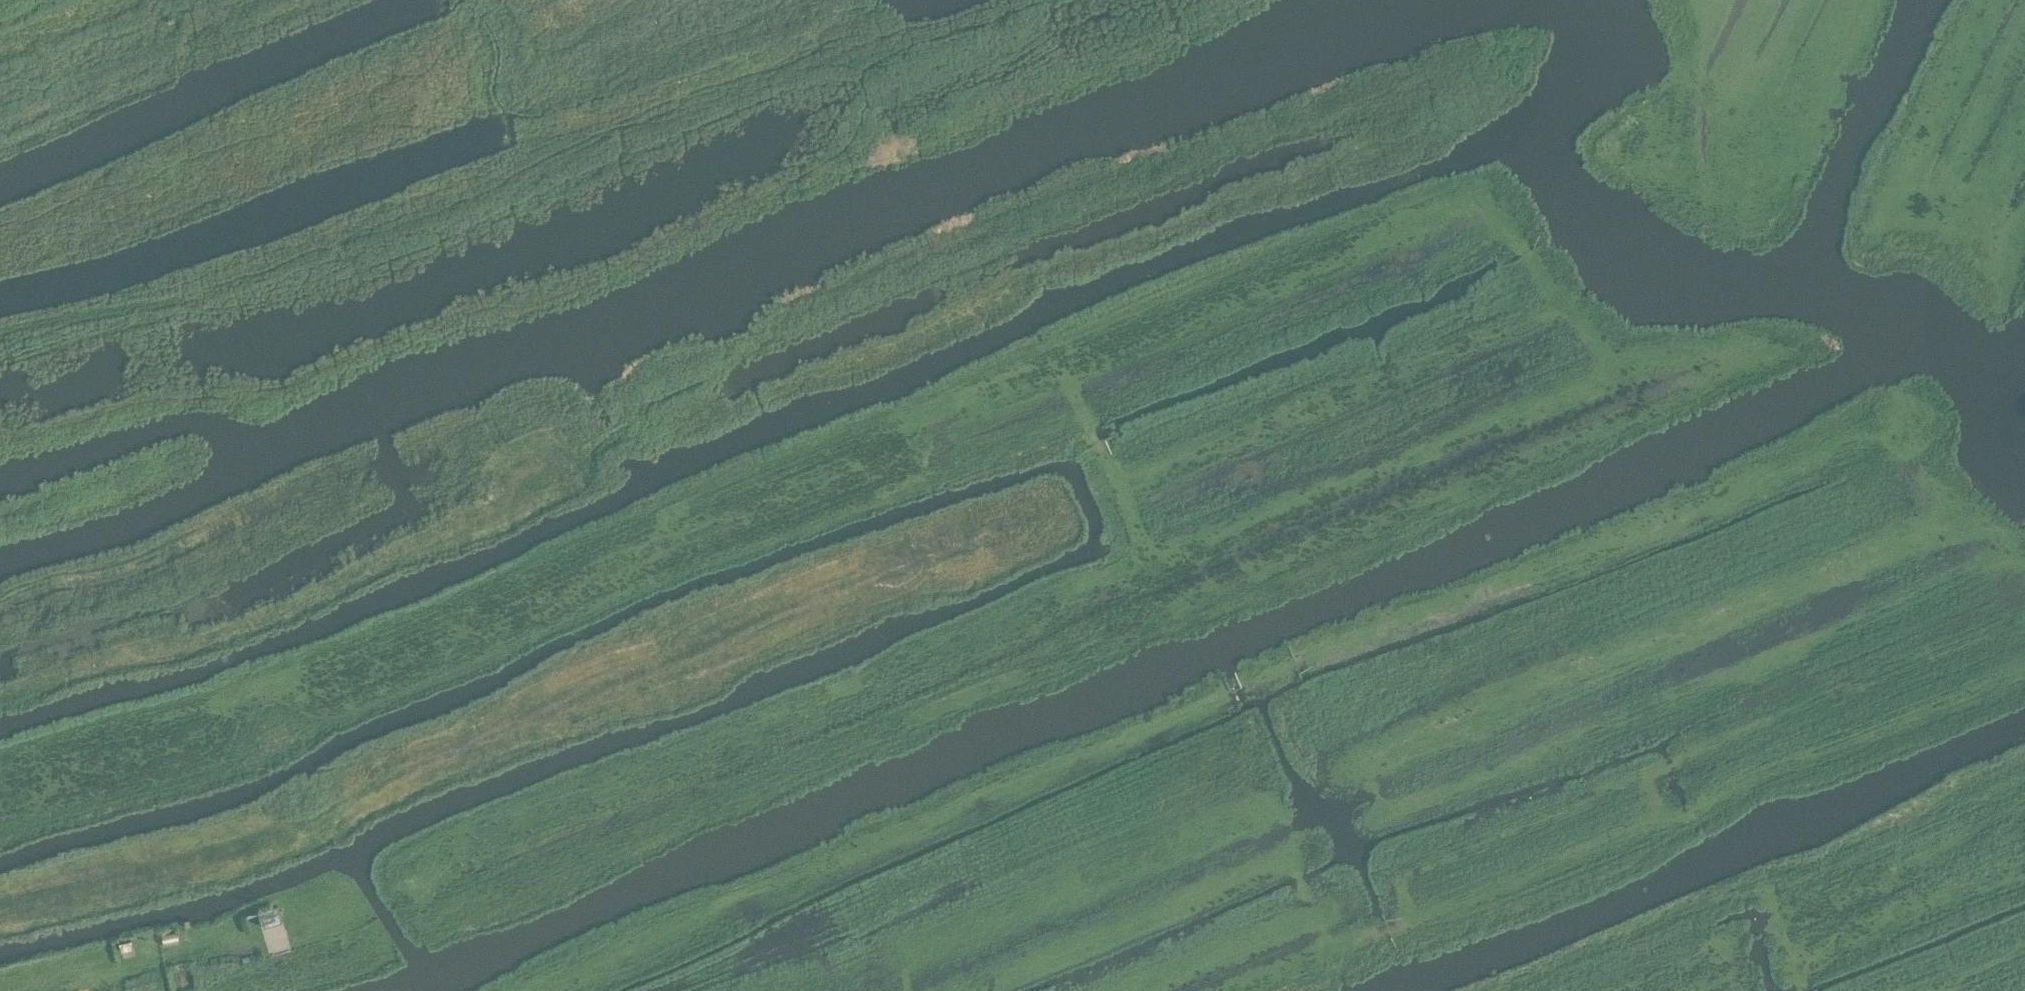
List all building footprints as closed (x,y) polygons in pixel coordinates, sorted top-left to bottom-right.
[(277,904),(258,910),(263,925),(282,919),(277,904)] [(177,930),(161,933),(163,944),(179,941),(177,930)] [(131,938),(119,941),(119,942),(121,950),(133,947),(131,939),(131,938)]
